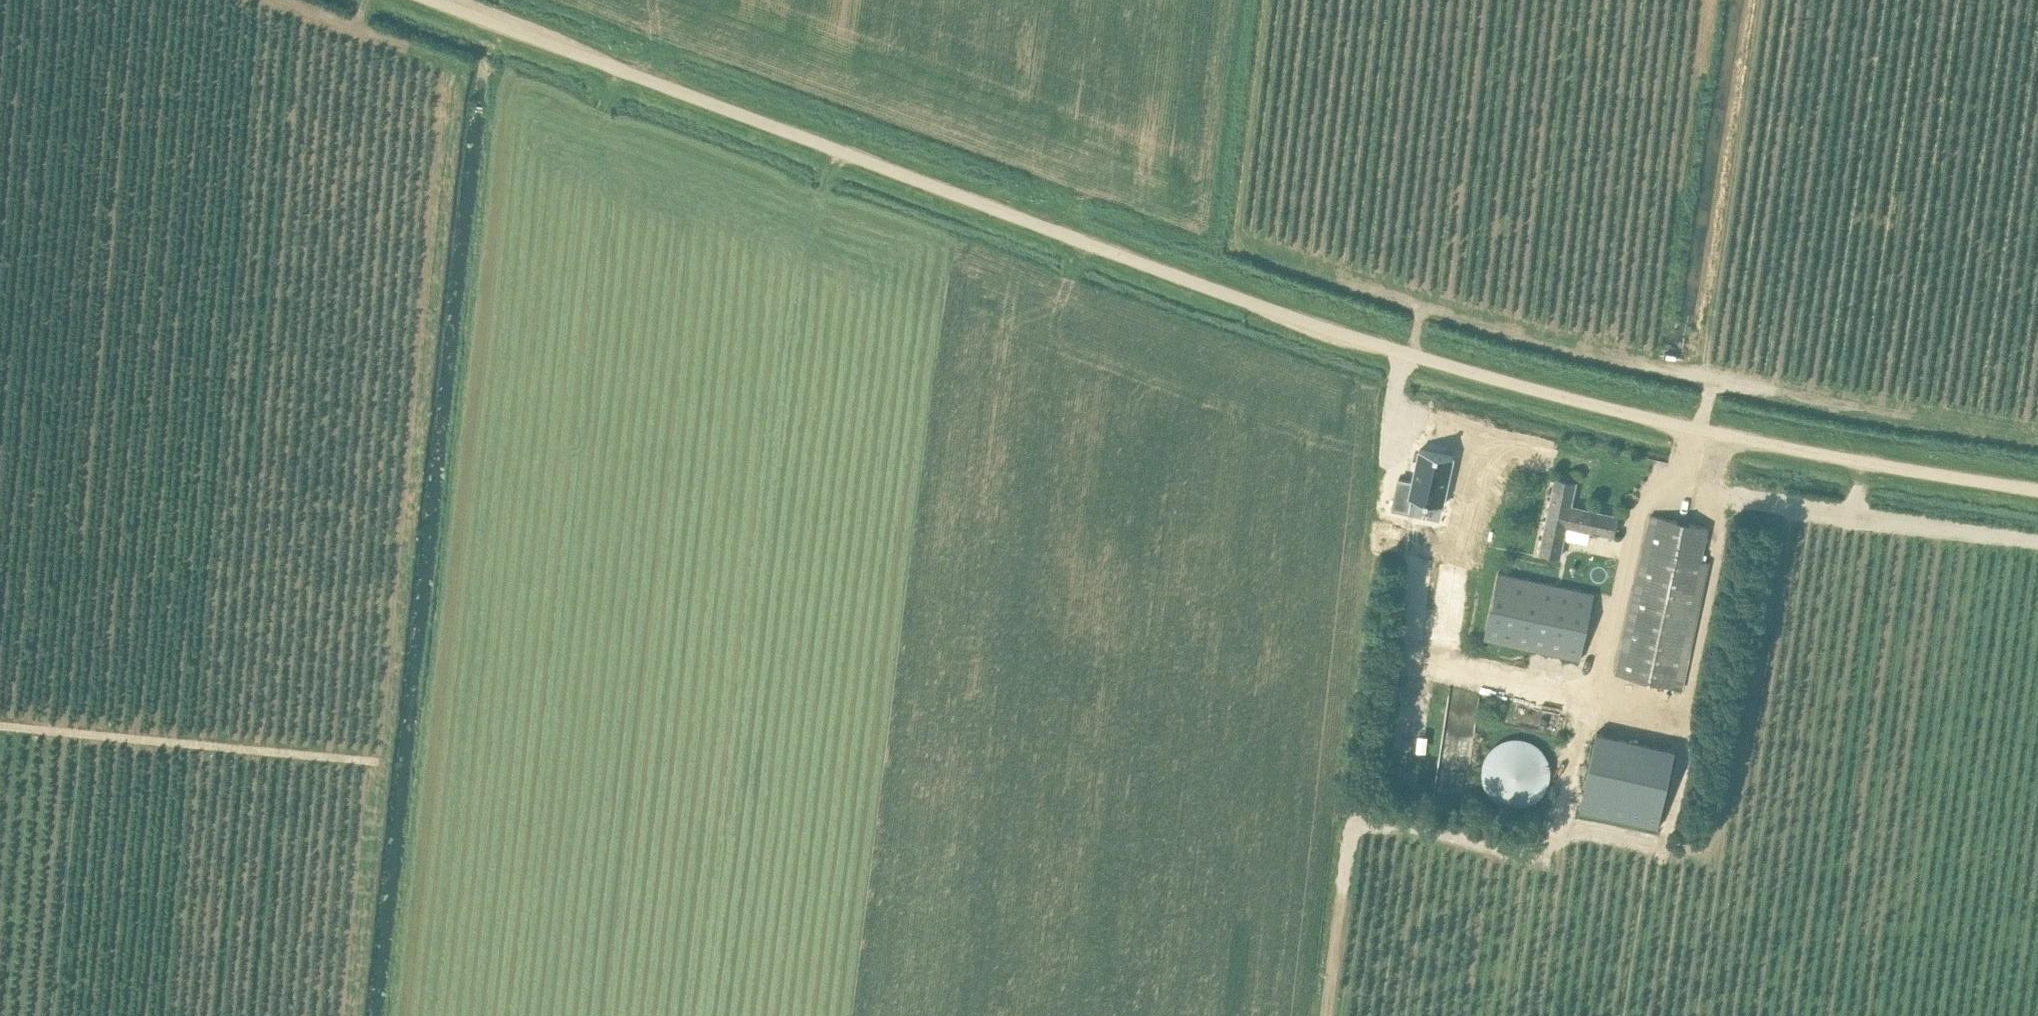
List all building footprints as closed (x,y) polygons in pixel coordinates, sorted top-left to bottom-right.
[(1454,477),(1420,477),(1420,508),(1407,508),(1406,534),(1421,535),(1421,524),(1453,524),(1454,477)] [(1555,477),(1551,497),(1540,553),(1562,557),(1565,540),(1576,542),(1578,530),(1613,537),(1618,515),(1571,505),(1576,482),(1555,477)] [(1650,515),(1646,535),(1617,675),(1683,689),(1705,581),(1709,561),(1701,559),(1708,527),(1650,515)] [(1499,574),(1485,640),(1581,661),(1595,594),(1499,574)] [(1581,812),(1652,827),(1658,828),(1674,749),(1598,733),(1581,812)] [(1550,782),(1552,772),(1550,761),(1545,751),(1538,744),(1528,739),(1518,737),(1507,739),(1498,744),(1490,751),(1485,761),(1483,772),(1485,782),(1490,792),(1498,799),(1507,804),(1518,806),(1528,804),(1538,799),(1545,792),(1550,782)]
